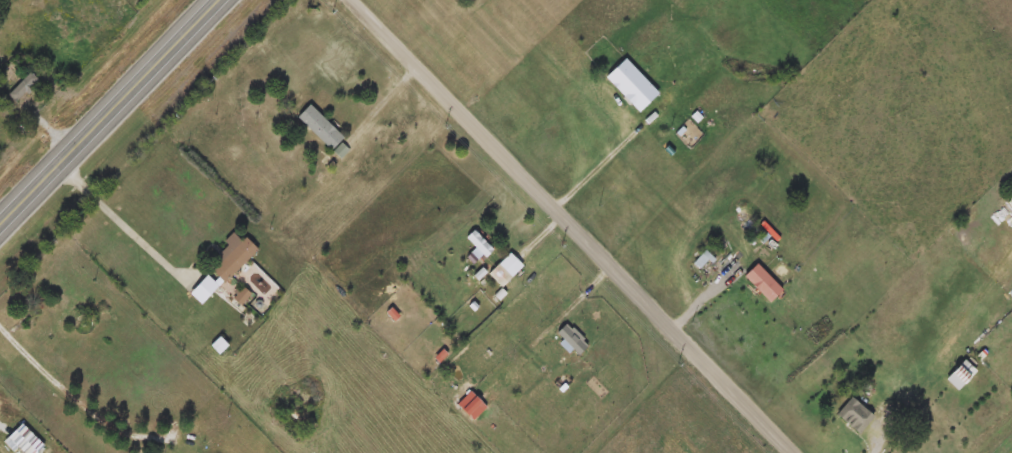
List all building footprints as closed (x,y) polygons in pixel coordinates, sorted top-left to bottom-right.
[(39,81),(16,104),(7,95),(30,72),(39,81)] [(296,118),(309,105),(343,138),(330,151),(296,118)] [(244,238),(257,251),(223,284),(211,272),(219,264),(213,258),(235,236),(240,241),(244,238)] [(742,276),(756,263),(782,289),(768,303),(742,276)] [(251,296),(239,305),(233,296),(245,287),(251,296)] [(858,435),(835,415),(850,396),(873,416),(858,435)]
